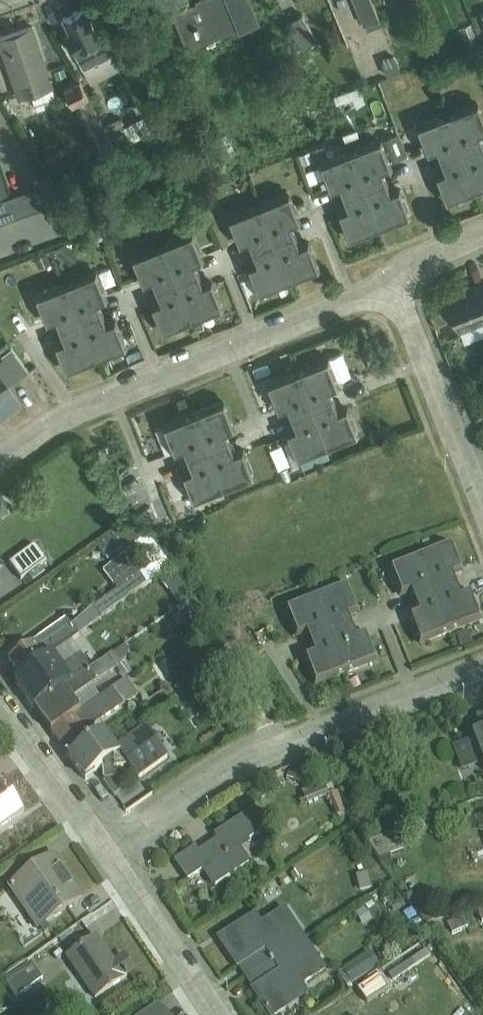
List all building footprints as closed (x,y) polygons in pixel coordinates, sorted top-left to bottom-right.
[(59,6),(74,57),(105,47),(91,0),(79,0),(59,6)] [(183,40),(250,16),(258,13),(253,0),(168,0),(183,40)] [(364,20),(380,13),(374,0),(355,0),(364,20)] [(298,40),(312,32),(300,10),(286,18),(298,40)] [(0,27),(0,29),(12,89),(48,82),(36,20),(0,27)] [(471,21),(459,26),(466,43),(478,39),(471,21)] [(74,95),(89,85),(79,70),(64,79),(74,95)] [(418,113),(430,140),(431,140),(433,145),(440,161),(434,164),(445,190),(482,174),(482,128),(479,119),(482,118),(482,107),(475,89),(418,113)] [(376,129),(319,154),(330,181),(332,180),(334,186),(341,202),(334,205),(345,231),(407,204),(396,179),(389,182),(380,160),(387,157),(376,129)] [(41,205),(33,181),(0,193),(0,220),(41,205)] [(288,182),(231,207),(243,234),(244,233),(246,239),(253,255),(247,258),(258,284),(320,257),(309,232),(302,235),(292,213),(300,210),(288,182)] [(191,221),(134,245),(145,272),(147,272),(149,277),(156,294),(149,296),(160,322),(222,296),(211,270),(204,274),(195,251),(202,248),(191,221)] [(91,260),(34,284),(46,311),(47,310),(49,316),(56,332),(50,335),(61,361),(123,335),(112,309),(105,312),(95,290),(103,287),(91,260)] [(454,327),(482,316),(482,280),(442,296),(454,327)] [(0,351),(0,365),(9,378),(26,366),(10,344),(0,351)] [(325,349),(263,376),(274,403),(281,400),(290,422),(283,425),(295,451),(356,424),(345,399),(338,402),(329,380),(337,376),(325,349)] [(15,394),(4,379),(0,382),(0,405),(15,394)] [(219,389),(157,415),(169,443),(175,440),(185,463),(178,465),(189,491),(251,465),(240,439),(233,442),(223,420),(231,417),(219,389)] [(11,567),(21,580),(47,562),(37,549),(11,567)] [(454,550),(391,571),(401,599),(406,598),(414,620),(407,623),(416,649),(480,627),(471,601),(463,603),(456,581),(464,578),(454,550)] [(348,588),(287,613),(298,641),(303,639),(312,661),(305,664),(316,690),(378,664),(368,638),(361,641),(352,619),(359,616),(348,588)] [(180,679),(192,649),(174,642),(162,672),(180,679)] [(9,660),(21,677),(45,660),(32,643),(9,660)] [(16,681),(35,709),(64,688),(71,683),(51,655),(45,660),(21,677),(16,681)] [(35,709),(52,733),(74,717),(81,712),(64,688),(35,709)] [(52,733),(69,757),(91,742),(74,717),(52,733)] [(120,745),(140,776),(172,755),(151,725),(120,745)] [(482,768),(482,729),(471,733),(475,745),(481,764),(482,768)] [(91,742),(69,757),(85,780),(121,754),(104,732),(91,742)] [(475,745),(453,753),(459,772),(481,764),(475,745)] [(25,814),(13,797),(5,802),(0,795),(0,831),(25,814)] [(195,848),(171,864),(183,882),(202,870),(213,888),(251,864),(241,849),(269,831),(254,808),(213,835),(217,842),(199,854),(195,848)] [(11,887),(39,928),(85,898),(58,857),(11,887)] [(356,877),(361,893),(372,889),(366,873),(356,877)] [(257,916),(219,942),(246,982),(307,942),(286,911),(264,926),(257,916)] [(97,937),(66,958),(98,1005),(140,977),(126,956),(115,963),(97,937)] [(268,1014),(286,1014),(312,998),(305,988),(328,973),(307,942),(246,982),(268,1014)] [(358,985),(378,970),(369,957),(348,972),(358,985)] [(31,964),(7,981),(19,997),(43,981),(31,964)] [(365,1006),(389,993),(382,981),(358,993),(365,1006)] [(143,1014),(163,1014),(157,1006),(143,1014)]
